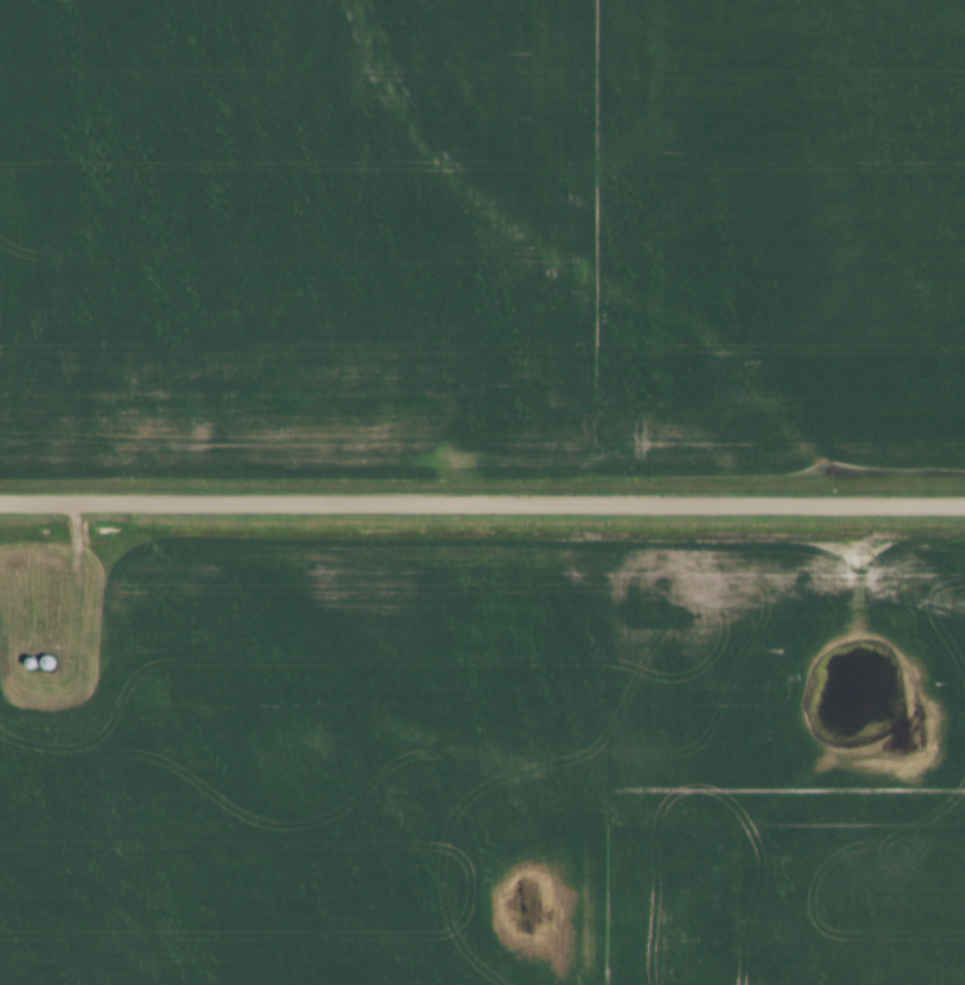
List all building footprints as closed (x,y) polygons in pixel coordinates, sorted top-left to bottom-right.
[(57,660),(27,660),(27,670),(57,670),(57,660)]
